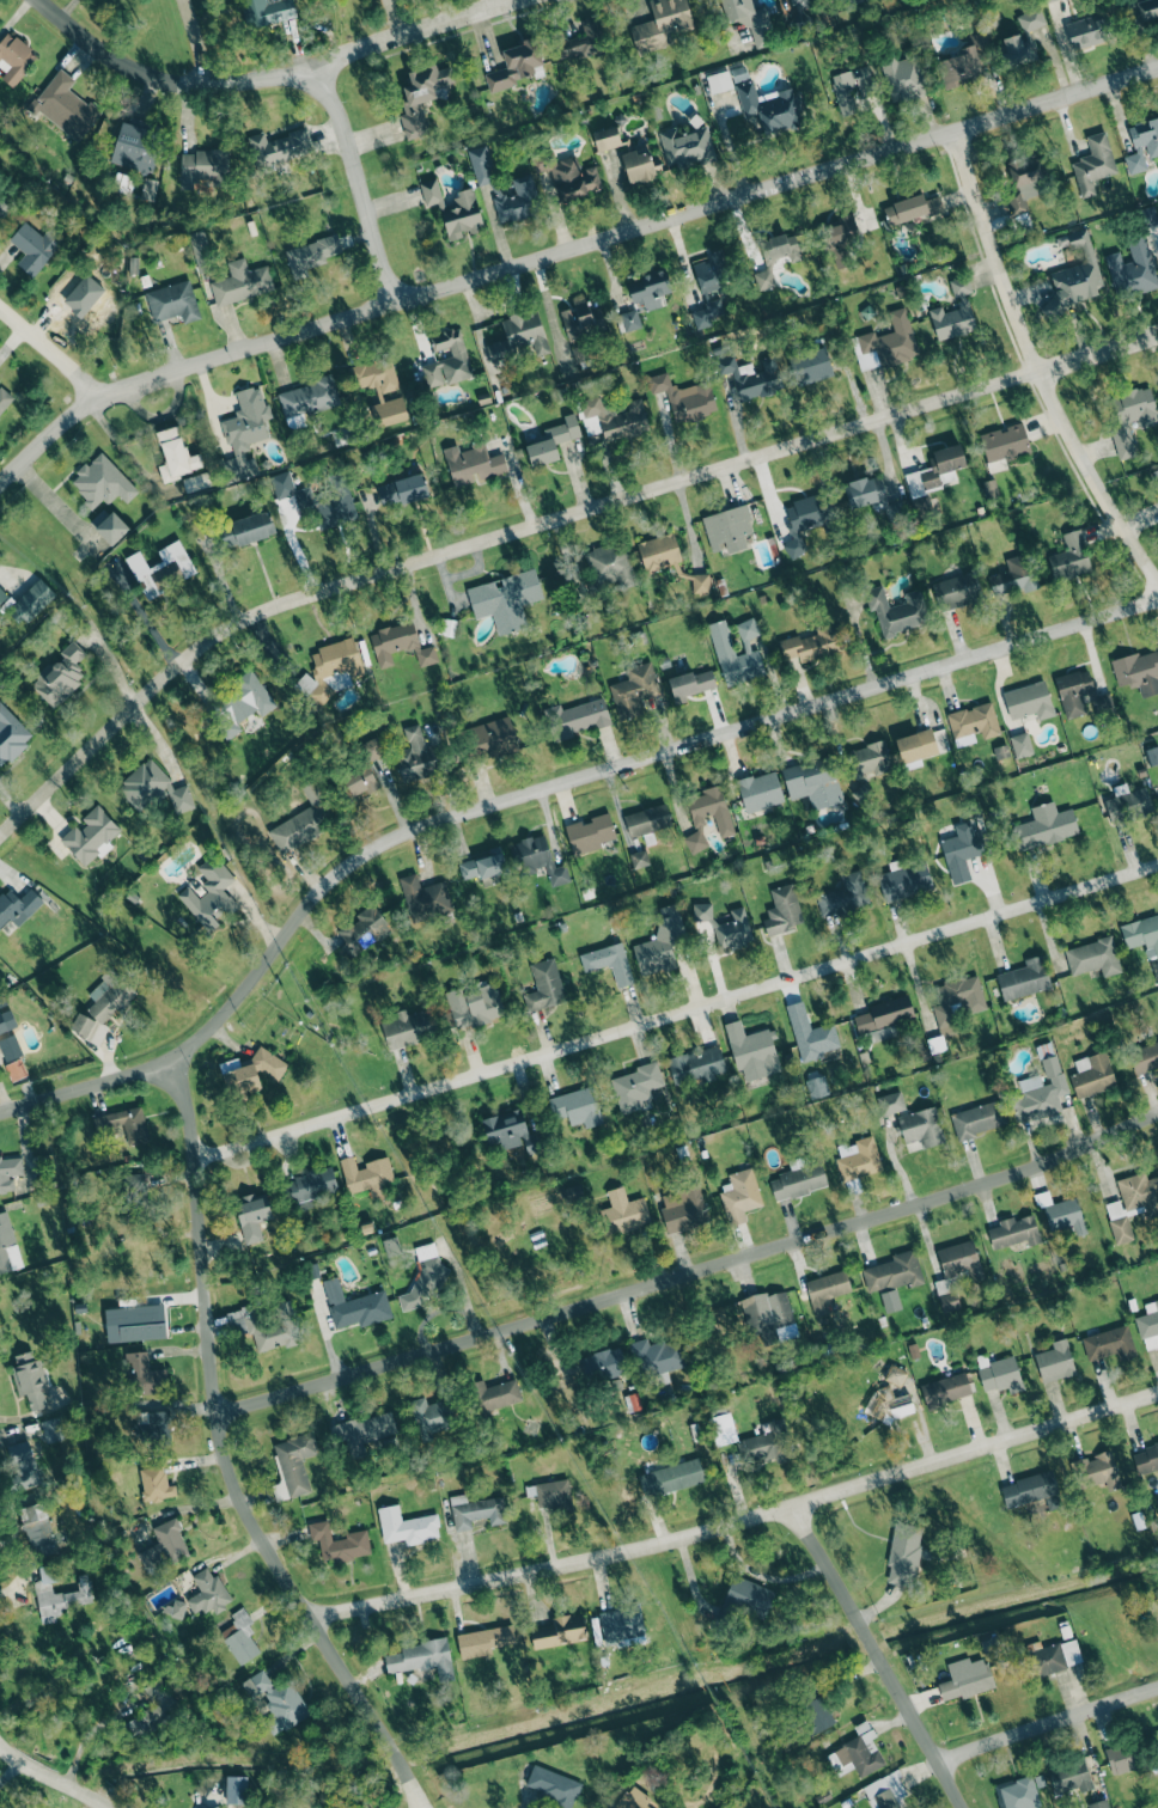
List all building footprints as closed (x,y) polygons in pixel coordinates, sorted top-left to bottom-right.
[(629,26),(636,54),(678,44),(675,33),(693,28),(686,0),(649,0),(654,20),(629,26)] [(728,23),(746,19),(754,49),(775,43),(765,6),(753,9),(751,0),(721,0),(728,23)] [(1157,19),(1157,0),(1144,0),(1133,3),(1138,24),(1157,19)] [(1046,23),(1039,7),(1016,17),(1022,31),(1000,41),(1012,68),(1038,56),(1027,32),(1046,23)] [(1065,24),(1072,50),(1111,38),(1104,12),(1065,24)] [(584,38),(555,42),(557,59),(604,53),(599,16),(581,18),(584,38)] [(2,79),(12,86),(36,52),(7,31),(0,41),(0,59),(11,67),(2,79)] [(936,61),(944,88),(985,77),(980,60),(986,58),(979,34),(956,40),(960,54),(936,61)] [(505,68),(484,73),(489,93),(516,86),(515,80),(545,72),(535,36),(517,41),(519,45),(500,50),(505,68)] [(889,101),(923,97),(917,56),(895,59),(894,57),(883,59),(889,101)] [(421,102),(437,98),(436,90),(454,86),(450,67),(437,70),(436,64),(407,71),(410,85),(398,88),(404,113),(400,114),(405,139),(428,134),(421,102)] [(841,117),(858,113),(854,99),(874,94),(868,66),(830,75),(841,117)] [(69,88),(75,80),(59,68),(30,107),(81,145),(103,115),(69,88)] [(733,88),(728,70),(706,76),(711,94),(733,88)] [(735,85),(744,118),(750,117),(755,137),(804,124),(794,87),(757,96),(752,80),(735,85)] [(161,127),(125,115),(110,162),(146,174),(161,127)] [(1128,126),(1135,153),(1124,156),(1129,175),(1149,169),(1146,159),(1157,156),(1157,117),(1128,126)] [(592,133),(597,152),(622,145),(616,126),(592,133)] [(715,158),(707,128),(677,136),(675,128),(658,132),(669,171),(715,158)] [(265,138),(264,133),(248,136),(254,166),(313,154),(308,130),(265,138)] [(1117,173),(1106,131),(1086,136),(1091,156),(1070,161),(1080,199),(1096,195),(1092,180),(1117,173)] [(467,150),(477,186),(495,181),(485,145),(467,150)] [(181,150),(180,190),(190,190),(190,180),(229,181),(229,152),(181,150)] [(621,154),(629,184),(656,177),(649,151),(637,155),(635,150),(621,154)] [(1028,209),(1025,199),(1041,194),(1037,183),(1049,180),(1041,153),(1004,164),(1018,212),(1028,209)] [(602,189),(595,166),(581,170),(576,154),(534,167),(537,174),(550,170),(560,202),(602,189)] [(539,214),(531,174),(512,177),(515,194),(495,197),(499,222),(539,214)] [(141,200),(155,201),(158,180),(144,178),(141,200)] [(448,241),(462,238),(461,234),(483,229),(473,188),(455,192),(457,204),(444,207),(438,180),(419,184),(425,207),(439,203),(448,241)] [(939,195),(924,200),(922,194),(883,207),(889,227),(944,209),(939,195)] [(11,217),(4,200),(0,201),(0,220),(11,217)] [(1142,228),(1157,223),(1153,206),(1137,211),(1142,228)] [(830,270),(849,268),(845,240),(857,239),(854,216),(824,219),(830,270)] [(16,264),(31,278),(63,244),(48,230),(42,237),(25,221),(8,239),(25,254),(16,264)] [(1049,272),(1056,296),(1040,300),(1043,313),(1099,298),(1096,288),(1103,286),(1087,228),(1055,237),(1059,250),(1080,244),(1085,263),(1049,272)] [(212,271),(206,230),(191,232),(196,273),(212,271)] [(765,270),(752,273),(756,290),(777,286),(770,259),(788,255),(790,262),(801,260),(795,232),(759,240),(765,270)] [(325,257),(342,252),(337,235),(284,250),(291,276),(327,266),(325,257)] [(1115,297),(1157,286),(1157,281),(1146,235),(1126,240),(1132,261),(1122,263),(1119,251),(1105,255),(1115,297)] [(701,294),(731,284),(720,249),(709,252),(711,259),(692,265),(701,294)] [(216,306),(274,290),(267,265),(248,270),(244,257),(227,262),(230,276),(209,282),(216,306)] [(662,307),(659,296),(671,293),(666,271),(626,280),(631,303),(643,301),(645,310),(662,307)] [(54,296),(95,330),(115,307),(74,273),(54,296)] [(937,341),(977,330),(967,294),(972,292),(968,276),(949,281),(954,297),(957,296),(960,308),(943,312),(942,307),(929,310),(937,341)] [(145,292),(153,323),(181,315),(183,323),(200,318),(190,279),(145,292)] [(600,307),(589,310),(585,295),(572,299),(575,307),(560,311),(568,341),(606,330),(600,307)] [(690,313),(696,330),(711,325),(709,318),(724,314),(720,298),(704,303),(705,308),(690,313)] [(855,336),(862,369),(917,357),(907,307),(889,311),(893,332),(875,336),(874,332),(855,336)] [(549,352),(537,308),(500,318),(506,339),(483,345),(491,374),(506,370),(504,362),(519,358),(516,348),(531,343),(535,357),(549,352)] [(641,327),(636,308),(616,314),(621,333),(641,327)] [(460,328),(430,335),(434,351),(450,347),(452,357),(421,365),(428,388),(473,376),(460,328)] [(826,348),(788,358),(796,386),(833,376),(826,348)] [(740,401),(783,391),(774,355),(760,358),(763,371),(754,373),(752,363),(737,367),(734,355),(716,359),(719,375),(733,372),(740,401)] [(408,419),(402,396),(384,401),(382,392),(399,388),(391,357),(354,367),(360,390),(368,388),(378,427),(408,419)] [(665,390),(675,424),(717,412),(709,380),(674,390),(669,371),(647,377),(652,394),(665,390)] [(340,404),(332,376),(277,393),(285,420),(340,404)] [(226,483),(258,476),(254,457),(248,458),(245,444),(267,438),(263,420),(269,418),(262,385),(234,392),(240,417),(220,421),(225,444),(231,442),(234,457),(221,461),(226,483)] [(1149,385),(1110,397),(1119,428),(1110,430),(1119,460),(1136,455),(1127,423),(1137,420),(1139,427),(1157,422),(1157,416),(1149,385)] [(14,397),(0,386),(0,415),(14,397)] [(649,433),(641,398),(626,401),(628,411),(616,414),(614,404),(602,407),(599,396),(579,400),(584,418),(598,414),(605,443),(649,433)] [(565,423),(543,429),(545,440),(525,445),(531,467),(559,460),(555,443),(581,436),(574,413),(563,416),(565,423)] [(979,435),(986,464),(1031,453),(1023,421),(1006,426),(1006,428),(979,435)] [(157,431),(164,463),(158,465),(161,480),(204,471),(200,454),(186,457),(179,426),(157,431)] [(502,453),(487,457),(483,441),(470,444),(471,448),(459,452),(457,444),(443,447),(453,486),(507,472),(502,453)] [(904,474),(910,498),(925,494),(923,489),(957,480),(954,470),(966,466),(960,445),(928,453),(931,467),(904,474)] [(139,491),(101,451),(68,482),(93,508),(102,499),(107,504),(118,494),(126,503),(139,491)] [(270,476),(275,500),(294,495),(299,518),(316,514),(319,529),(356,520),(349,493),(316,500),(313,485),(294,490),(289,471),(270,476)] [(212,486),(208,472),(182,479),(186,494),(212,486)] [(377,482),(381,506),(428,499),(424,475),(377,482)] [(998,496),(994,479),(982,482),(986,499),(998,496)] [(806,553),(800,528),(834,520),(827,493),(781,505),(794,556),(806,553)] [(702,516),(711,550),(725,546),(727,554),(746,548),(743,536),(753,533),(746,504),(702,516)] [(129,528),(112,511),(108,515),(103,509),(89,522),(112,546),(129,528)] [(276,534),(269,510),(222,524),(230,548),(276,534)] [(1061,534),(1065,550),(1047,555),(1054,581),(1091,570),(1080,529),(1061,534)] [(681,564),(675,534),(638,541),(644,571),(681,564)] [(196,573),(179,539),(157,550),(162,561),(148,568),(139,550),(126,557),(146,598),(196,573)] [(635,580),(624,540),(591,549),(602,589),(635,580)] [(992,597),(1036,586),(1028,553),(1005,558),(1008,571),(987,576),(992,597)] [(543,598),(535,569),(466,588),(474,619),(492,614),(497,635),(527,627),(521,605),(543,598)] [(709,573),(692,574),(692,594),(709,594),(709,573)] [(980,602),(976,573),(934,580),(938,608),(980,602)] [(56,595),(41,578),(7,609),(23,626),(56,595)] [(882,635),(929,624),(920,589),(904,593),(906,602),(888,606),(883,585),(863,589),(869,612),(876,610),(882,635)] [(0,588),(0,604),(8,596),(0,588)] [(723,685),(764,675),(758,649),(751,651),(748,638),(759,635),(755,618),(737,622),(744,653),(734,656),(726,619),(709,623),(723,685)] [(779,641),(784,665),(845,652),(838,621),(815,626),(816,633),(779,641)] [(378,669),(393,665),(391,653),(415,647),(419,666),(438,662),(434,645),(419,649),(413,622),(369,632),(378,669)] [(364,674),(352,636),(316,647),(318,652),(306,656),(312,675),(302,679),(309,702),(353,688),(350,679),(364,674)] [(55,708),(85,674),(75,666),(85,654),(70,641),(60,653),(30,687),(55,708)] [(1139,655),(1138,653),(1110,660),(1117,689),(1138,683),(1142,698),(1157,693),(1157,674),(1157,672),(1157,650),(1139,655)] [(668,678),(672,697),(716,688),(711,669),(668,678)] [(1054,678),(1066,719),(1086,713),(1081,696),(1089,694),(1095,712),(1113,707),(1109,693),(1096,697),(1088,669),(1054,678)] [(257,710),(260,716),(276,707),(256,674),(214,700),(227,721),(218,726),(226,740),(242,731),(237,723),(257,710)] [(1037,720),(1054,716),(1045,680),(1003,691),(1010,720),(1035,713),(1037,720)] [(545,708),(553,739),(596,728),(597,728),(611,724),(604,698),(562,709),(560,704),(545,708)] [(946,714),(954,739),(979,731),(982,739),(1000,734),(991,701),(946,714)] [(1,768),(33,736),(0,702),(0,767),(1,768)] [(519,749),(510,716),(468,728),(478,761),(519,749)] [(403,728),(409,747),(394,752),(403,783),(441,771),(433,745),(425,747),(418,723),(403,728)] [(896,739),(904,764),(939,753),(931,728),(896,739)] [(1016,758),(1033,753),(1027,732),(1009,737),(1016,758)] [(362,744),(370,762),(386,754),(377,736),(362,744)] [(854,780),(892,771),(885,741),(846,750),(854,780)] [(1009,756),(1006,745),(993,748),(996,760),(1009,756)] [(1157,746),(1144,750),(1148,767),(1157,764),(1157,751),(1157,746)] [(843,801),(829,755),(781,769),(790,801),(808,796),(812,810),(843,801)] [(167,794),(174,809),(178,814),(195,806),(186,784),(174,790),(168,778),(151,758),(145,762),(116,788),(138,812),(148,803),(167,794)] [(353,797),(367,788),(370,793),(380,787),(367,764),(342,778),(353,797)] [(784,801),(774,770),(736,782),(746,813),(784,801)] [(267,829),(278,852),(338,823),(315,777),(300,784),(311,807),(267,829)] [(1103,800),(1112,825),(1153,810),(1145,786),(1128,792),(1125,783),(1112,787),(1115,796),(1103,800)] [(734,834),(720,786),(685,796),(696,832),(684,836),(689,854),(709,848),(700,818),(713,814),(720,838),(734,834)] [(1079,834),(1072,808),(1056,812),(1053,801),(1031,807),(1034,820),(1012,826),(1018,851),(1079,834)] [(624,813),(629,837),(671,828),(666,804),(624,813)] [(61,841),(86,868),(111,844),(108,841),(121,830),(97,805),(81,819),(83,821),(61,841)] [(564,826),(572,854),(617,842),(609,814),(564,826)] [(985,854),(979,829),(973,830),(970,821),(954,824),(957,836),(940,840),(951,885),(971,880),(966,859),(985,854)] [(551,887),(570,882),(566,865),(553,868),(545,834),(516,841),(524,873),(546,868),(551,887)] [(481,875),(484,887),(499,883),(497,874),(506,872),(500,846),(489,849),(490,855),(458,863),(462,879),(481,875)] [(650,864),(645,849),(629,854),(633,869),(650,864)] [(177,896),(210,932),(221,922),(219,919),(235,904),(222,890),(235,878),(212,854),(195,870),(211,887),(199,898),(187,886),(177,896)] [(877,874),(883,901),(933,889),(926,862),(877,874)] [(868,906),(860,870),(840,874),(843,888),(816,894),(821,916),(868,906)] [(445,880),(420,887),(416,873),(400,877),(411,919),(452,908),(445,880)] [(769,889),(775,907),(764,910),(771,935),(796,928),(795,923),(803,921),(792,883),(769,889)] [(8,888),(0,895),(0,928),(10,919),(18,926),(44,902),(31,888),(19,899),(8,888)] [(632,945),(640,976),(676,967),(670,943),(685,939),(676,903),(659,907),(662,918),(654,920),(658,938),(632,945)] [(712,903),(693,903),(694,921),(712,921),(712,903)] [(388,926),(372,905),(337,932),(346,943),(340,947),(348,957),(388,926)] [(730,909),(732,920),(713,925),(719,950),(752,942),(744,906),(730,909)] [(1120,925),(1126,948),(1144,944),(1148,960),(1157,957),(1157,915),(1120,925)] [(1064,949),(1072,975),(1100,967),(1103,977),(1122,972),(1111,936),(1064,949)] [(579,954),(584,973),(610,965),(617,989),(634,983),(622,942),(579,954)] [(1051,989),(1043,955),(1024,959),(1026,967),(997,973),(1003,1000),(1051,989)] [(566,1001),(554,957),(529,964),(537,991),(523,994),(527,1012),(566,1001)] [(69,1028),(97,1046),(109,1028),(104,1025),(115,1009),(123,1014),(139,991),(107,970),(89,996),(95,1000),(86,1015),(80,1011),(69,1028)] [(933,1007),(940,1036),(958,1032),(954,1016),(986,1008),(978,975),(934,986),(939,1005),(933,1007)] [(506,1014),(495,982),(467,991),(465,985),(444,992),(457,1030),(506,1014)] [(869,1005),(870,1011),(853,1016),(858,1033),(915,1017),(908,994),(869,1005)] [(426,1009),(407,1014),(407,1011),(380,1018),(388,1049),(434,1037),(426,1009)] [(17,1028),(12,1011),(0,1015),(0,1034),(17,1028)] [(840,1047),(833,1022),(810,1029),(807,1015),(790,1020),(801,1062),(823,1057),(822,1051),(840,1047)] [(725,1023),(739,1082),(780,1072),(770,1028),(744,1035),(740,1020),(725,1023)] [(869,1043),(900,1034),(896,1023),(866,1032),(869,1043)] [(9,1060),(23,1055),(15,1034),(2,1039),(9,1060)] [(1157,1067),(1157,1040),(1127,1051),(1136,1075),(1157,1067)] [(288,1064),(260,1045),(252,1057),(253,1062),(236,1066),(235,1069),(222,1072),(227,1093),(260,1085),(256,1067),(276,1081),(288,1064)] [(726,1074),(720,1046),(667,1057),(673,1085),(726,1074)] [(1077,1099),(1117,1086),(1105,1050),(1074,1061),(1077,1072),(1069,1075),(1077,1099)] [(1047,1078),(1062,1074),(1055,1055),(1041,1059),(1047,1078)] [(27,1075),(20,1058),(4,1065),(12,1082),(27,1075)] [(611,1078),(620,1114),(641,1108),(639,1101),(652,1097),(649,1089),(663,1085),(657,1061),(636,1067),(637,1071),(611,1078)] [(805,1081),(810,1100),(830,1094),(824,1075),(805,1081)] [(1018,1080),(1022,1095),(1011,1098),(1016,1122),(1061,1112),(1054,1082),(1041,1085),(1039,1075),(1018,1080)] [(584,1128),(602,1124),(592,1086),(548,1098),(554,1120),(568,1117),(570,1125),(582,1122),(584,1128)] [(906,1108),(900,1090),(877,1097),(882,1115),(906,1108)] [(950,1115),(958,1140),(1006,1125),(997,1099),(950,1115)] [(125,1129),(129,1146),(149,1141),(141,1106),(107,1114),(112,1132),(125,1129)] [(923,1148),(944,1142),(935,1106),(898,1116),(905,1143),(920,1139),(923,1148)] [(528,1135),(521,1108),(480,1120),(488,1145),(502,1141),(504,1149),(523,1143),(526,1154),(545,1149),(540,1132),(528,1135)] [(845,1144),(848,1155),(835,1159),(841,1182),(882,1170),(873,1136),(845,1144)] [(0,1157),(0,1193),(15,1192),(14,1176),(23,1175),(21,1156),(0,1157)] [(388,1158),(356,1166),(353,1156),(339,1159),(348,1194),(368,1189),(370,1198),(383,1195),(380,1184),(394,1181),(388,1158)] [(828,1186),(820,1162),(768,1179),(776,1203),(828,1186)] [(291,1206),(339,1193),(331,1165),(284,1178),(291,1206)] [(763,1205),(752,1167),(728,1174),(731,1183),(718,1186),(729,1225),(747,1220),(744,1211),(763,1205)] [(125,1175),(128,1194),(147,1191),(144,1172),(125,1175)] [(1121,1200),(1105,1204),(1115,1245),(1134,1240),(1126,1211),(1144,1207),(1147,1218),(1157,1216),(1157,1176),(1146,1179),(1145,1172),(1116,1180),(1121,1200)] [(644,1197),(627,1201),(624,1186),(607,1190),(611,1207),(600,1209),(606,1235),(651,1224),(644,1197)] [(710,1222),(700,1187),(661,1197),(664,1207),(661,1208),(668,1234),(710,1222)] [(263,1240),(258,1221),(272,1218),(265,1191),(234,1199),(246,1244),(263,1240)] [(1043,1206),(1050,1232),(1069,1227),(1072,1237),(1086,1233),(1077,1197),(1043,1206)] [(8,1211),(0,1213),(0,1273),(23,1267),(8,1211)] [(987,1229),(993,1249),(1027,1240),(1028,1246),(1041,1243),(1034,1214),(1015,1219),(1014,1216),(998,1220),(999,1226),(987,1229)] [(946,1284),(982,1274),(973,1239),(937,1249),(946,1284)] [(414,1247),(422,1277),(410,1280),(413,1291),(397,1296),(401,1309),(449,1296),(442,1267),(441,1268),(434,1242),(414,1247)] [(861,1269),(867,1294),(908,1283),(909,1287),(923,1283),(915,1249),(891,1255),(893,1261),(861,1269)] [(828,1312),(825,1300),(851,1293),(845,1270),(805,1281),(814,1316),(828,1312)] [(392,1318),(385,1290),(344,1301),(338,1276),(322,1280),(334,1329),(359,1322),(360,1326),(392,1318)] [(957,1310),(954,1281),(937,1283),(940,1312),(957,1310)] [(774,1327),(794,1323),(787,1290),(767,1295),(767,1292),(743,1297),(754,1348),(777,1343),(774,1327)] [(1143,1303),(1146,1314),(1136,1316),(1144,1351),(1157,1347),(1157,1339),(1157,1334),(1157,1333),(1157,1299),(1143,1303)] [(106,1341),(166,1339),(166,1323),(159,1323),(159,1306),(106,1307),(106,1341)] [(298,1345),(293,1306),(275,1308),(277,1320),(259,1322),(257,1306),(227,1310),(229,1327),(239,1326),(240,1337),(253,1335),(255,1350),(298,1345)] [(1137,1357),(1127,1324),(1081,1338),(1088,1361),(1115,1353),(1118,1363),(1137,1357)] [(629,1343),(636,1372),(647,1370),(649,1376),(686,1368),(679,1337),(648,1344),(647,1339),(629,1343)] [(1076,1373),(1065,1338),(1051,1342),(1053,1348),(1034,1354),(1043,1383),(1076,1373)] [(579,1359),(587,1385),(628,1371),(620,1345),(579,1359)] [(47,1387),(37,1349),(9,1357),(20,1396),(26,1394),(31,1411),(47,1406),(42,1389),(47,1387)] [(127,1395),(166,1393),(165,1369),(149,1370),(148,1352),(125,1353),(127,1395)] [(1010,1394),(1024,1390),(1014,1355),(976,1366),(983,1393),(1007,1386),(1010,1394)] [(882,1380),(901,1388),(908,1372),(890,1363),(882,1380)] [(925,1406),(971,1397),(967,1373),(921,1383),(925,1406)] [(485,1387),(483,1379),(471,1383),(480,1413),(522,1401),(516,1379),(485,1387)] [(879,1387),(883,1400),(870,1404),(877,1426),(915,1415),(908,1392),(894,1396),(891,1384),(879,1387)] [(421,1438),(456,1426),(447,1399),(427,1405),(424,1396),(409,1401),(421,1438)] [(397,1434),(391,1410),(335,1425),(344,1460),(366,1455),(362,1442),(397,1434)] [(148,1426),(137,1425),(137,1437),(165,1439),(167,1412),(148,1411),(148,1426)] [(737,1441),(729,1412),(708,1418),(716,1447),(737,1441)] [(63,1439),(60,1417),(41,1420),(45,1442),(63,1439)] [(739,1462),(787,1462),(787,1421),(762,1421),(762,1437),(739,1437),(739,1462)] [(310,1492),(302,1458),(318,1455),(313,1433),(275,1441),(287,1497),(310,1492)] [(18,1490),(41,1482),(28,1439),(4,1447),(18,1490)] [(1131,1451),(1138,1475),(1157,1469),(1157,1443),(1131,1451)] [(1106,1482),(1107,1490),(1119,1488),(1112,1450),(1093,1453),(1094,1460),(1081,1462),(1085,1486),(1106,1482)] [(705,1481),(698,1457),(638,1475),(645,1499),(705,1481)] [(143,1501),(176,1497),(175,1485),(167,1486),(164,1465),(139,1469),(143,1501)] [(1001,1483),(1006,1507),(1044,1498),(1047,1509),(1061,1506),(1053,1471),(1001,1483)] [(537,1509),(571,1505),(568,1479),(535,1483),(537,1509)] [(467,1501),(466,1494),(449,1496),(454,1532),(472,1529),(471,1520),(489,1518),(490,1525),(506,1523),(502,1497),(467,1501)] [(21,1507),(27,1557),(52,1554),(45,1504),(21,1507)] [(383,1543),(405,1539),(405,1544),(440,1538),(436,1514),(401,1520),(399,1504),(377,1508),(383,1543)] [(158,1544),(138,1551),(145,1572),(189,1556),(176,1518),(152,1527),(158,1544)] [(367,1529),(344,1533),(345,1538),(332,1540),(329,1520),(309,1523),(312,1541),(318,1540),(321,1563),(371,1556),(367,1529)] [(884,1581),(912,1587),(925,1529),(896,1522),(884,1581)] [(40,1624),(57,1622),(56,1609),(92,1605),(89,1574),(77,1575),(79,1591),(53,1594),(51,1582),(55,1581),(53,1565),(39,1567),(40,1580),(35,1580),(40,1624)] [(194,1615),(211,1607),(213,1612),(232,1603),(218,1574),(211,1577),(207,1568),(192,1575),(200,1592),(186,1599),(194,1615)] [(599,1611),(604,1645),(630,1642),(630,1637),(645,1635),(640,1605),(599,1611)] [(242,1607),(229,1615),(238,1630),(223,1640),(239,1665),(260,1652),(249,1634),(256,1630),(242,1607)] [(587,1638),(581,1612),(551,1619),(552,1624),(529,1629),(534,1651),(587,1638)] [(492,1654),(491,1648),(516,1642),(512,1624),(456,1635),(461,1660),(492,1654)] [(453,1679),(447,1638),(400,1646),(401,1652),(384,1655),(387,1674),(435,1666),(438,1681),(453,1679)] [(1082,1663),(1076,1639),(1031,1651),(1038,1676),(1082,1663)] [(995,1687),(986,1657),(968,1662),(969,1667),(936,1676),(944,1702),(995,1687)] [(311,1713),(289,1680),(274,1689),(263,1672),(251,1679),(275,1717),(265,1724),(273,1737),(311,1713)] [(180,1710),(159,1676),(142,1686),(154,1706),(127,1722),(135,1737),(180,1710)] [(833,1725),(823,1695),(801,1702),(812,1733),(833,1725)] [(1105,1750),(1113,1775),(1140,1767),(1132,1742),(1105,1750)] [(1092,1786),(1083,1757),(1047,1767),(1056,1796),(1092,1786)] [(582,1783),(533,1764),(524,1788),(572,1807),(582,1783)] [(901,1797),(908,1794),(896,1770),(861,1788),(872,1807),(907,1807),(901,1797)] [(246,1776),(226,1776),(226,1804),(246,1804),(246,1776)] [(997,1783),(1002,1807),(1039,1807),(1033,1776),(997,1783)] [(646,1805),(651,1798),(630,1784),(615,1807),(650,1807),(646,1805)] [(1107,1799),(1088,1804),(1089,1807),(1109,1807),(1107,1799)]
